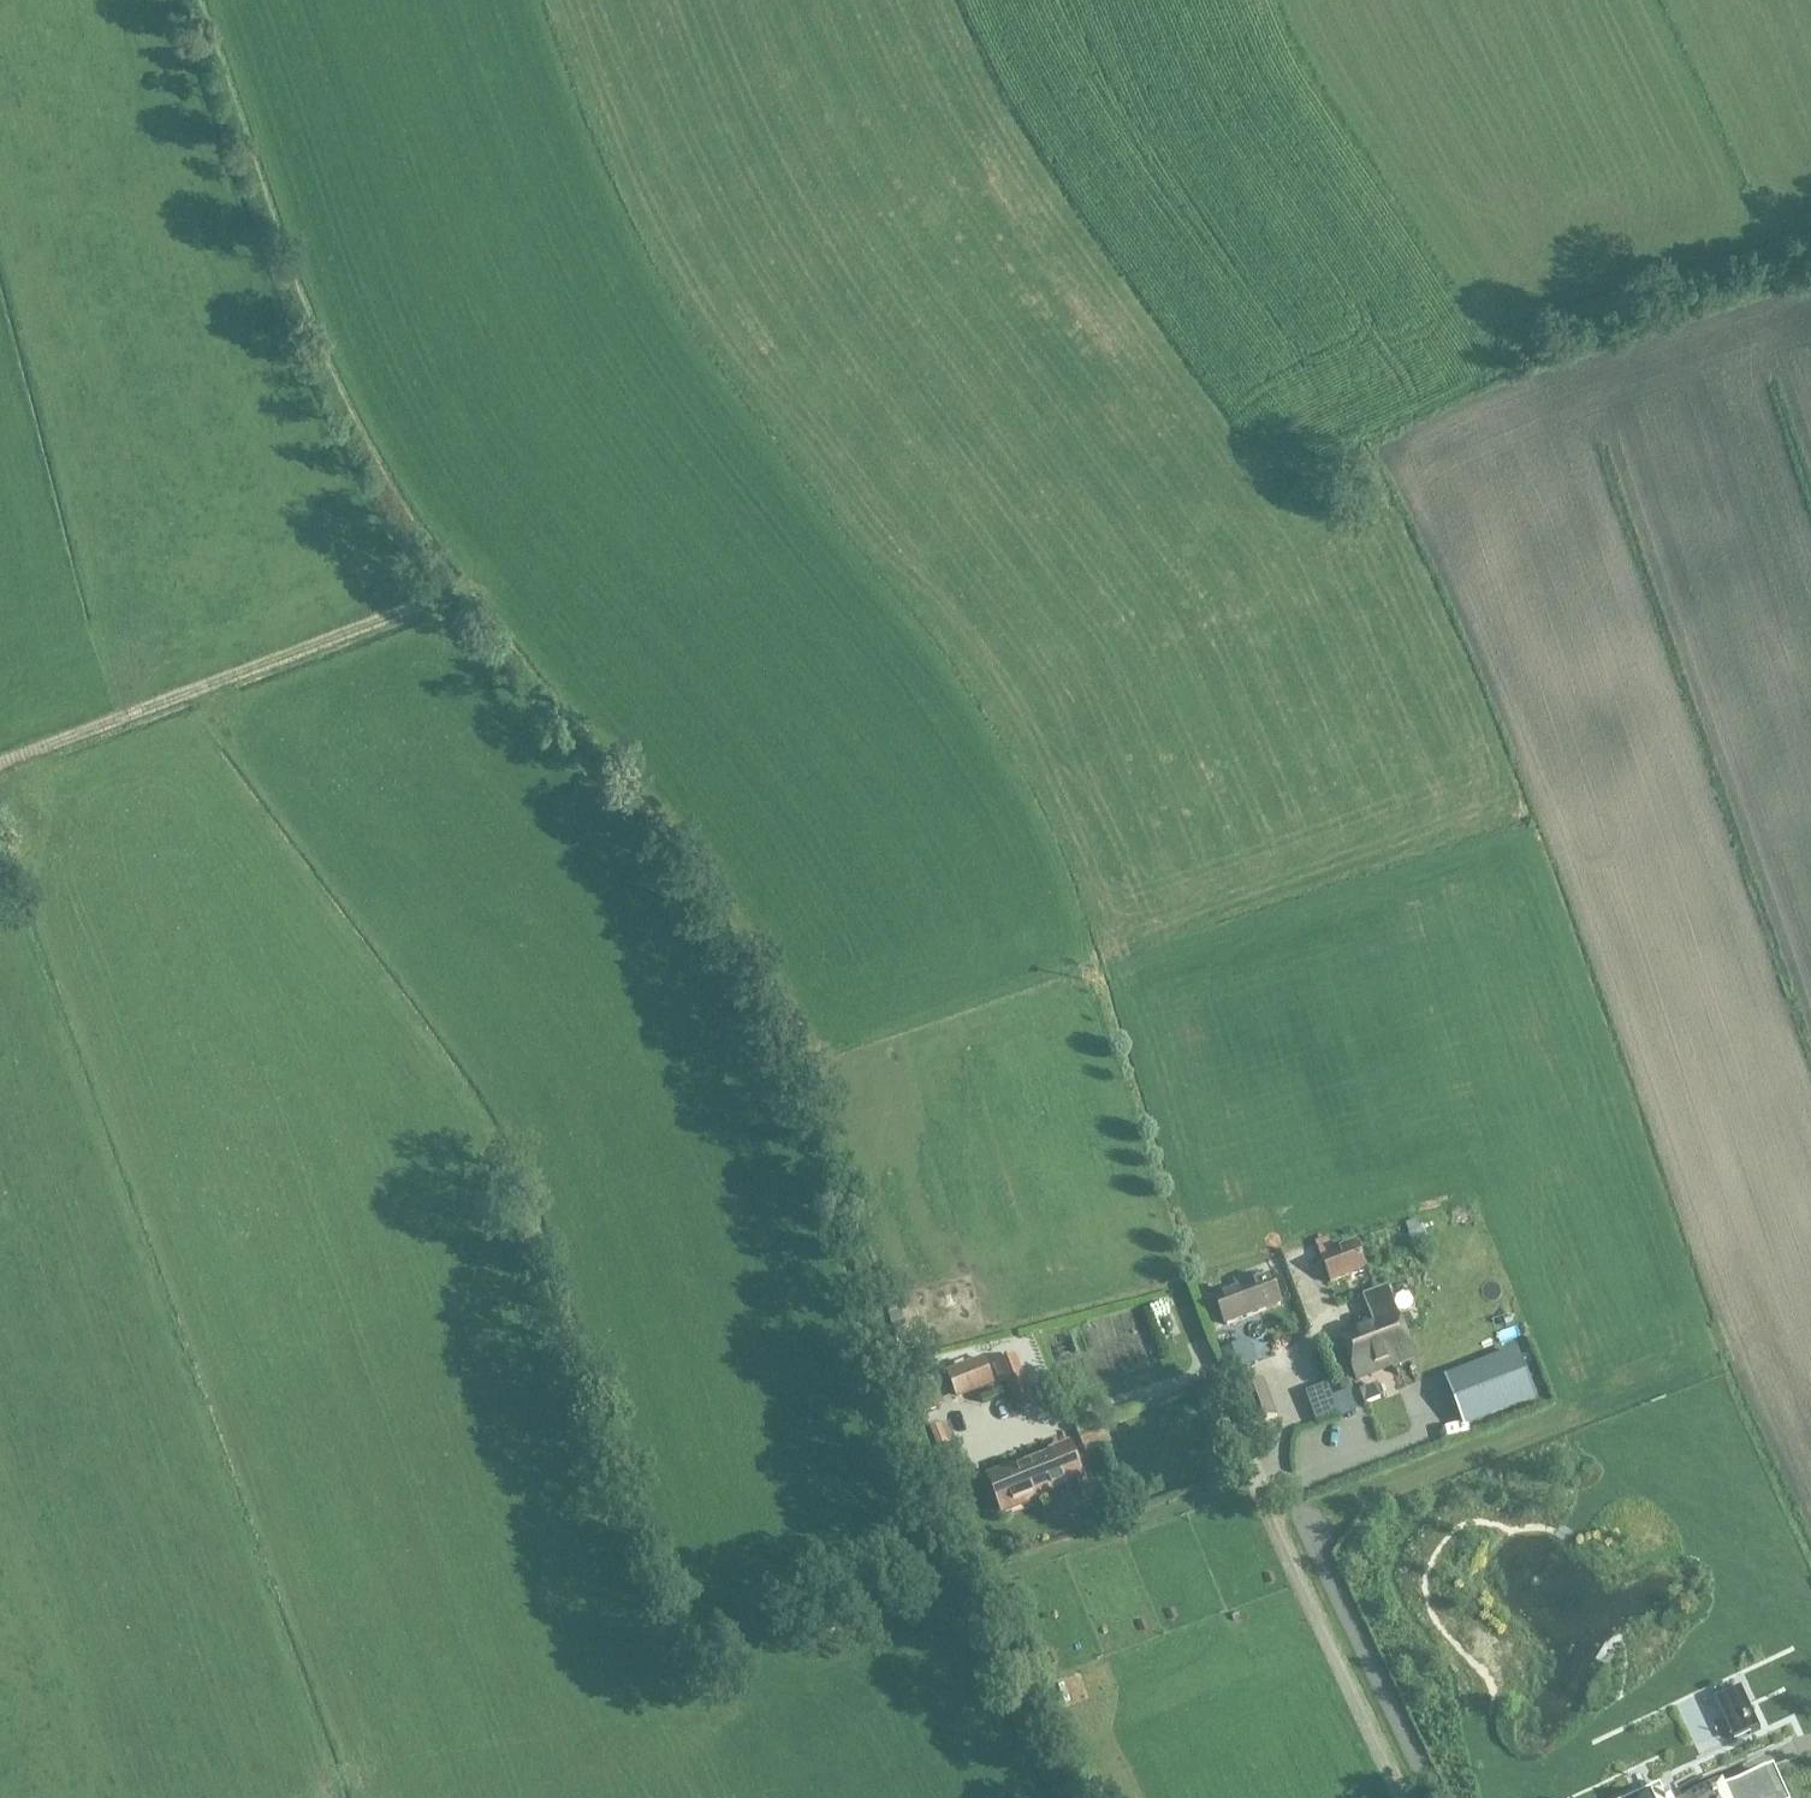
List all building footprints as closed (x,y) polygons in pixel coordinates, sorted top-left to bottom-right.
[(1331,1283),(1367,1271),(1358,1245),(1322,1257),(1331,1283)] [(1283,1305),(1272,1277),(1214,1298),(1225,1326),(1283,1305)] [(1378,1320),(1395,1365),(1414,1358),(1397,1313),(1378,1320)] [(1395,1365),(1378,1320),(1340,1335),(1357,1380),(1395,1365)] [(1258,1363),(1249,1341),(1221,1351),(1235,1387),(1249,1382),(1244,1368),(1258,1363)] [(1447,1382),(1464,1424),(1535,1396),(1518,1354),(1447,1382)] [(1034,1402),(1015,1356),(996,1364),(1003,1383),(1008,1380),(1019,1408),(1034,1402)] [(984,1359),(949,1373),(957,1395),(993,1381),(984,1359)] [(1263,1383),(1240,1391),(1253,1427),(1276,1419),(1263,1383)] [(1357,1412),(1349,1392),(1332,1398),(1340,1418),(1357,1412)] [(1032,1465),(1044,1493),(1083,1478),(1071,1446),(1053,1454),(1054,1456),(1032,1465)] [(1044,1493),(1032,1465),(1016,1471),(1015,1468),(990,1478),(1002,1510),(1044,1493)] [(1054,1546),(1040,1554),(1048,1569),(1063,1561),(1054,1546)] [(1765,1771),(1708,1797),(1778,1797),(1765,1771)] [(1663,1790),(1646,1797),(1667,1797),(1663,1790)]
